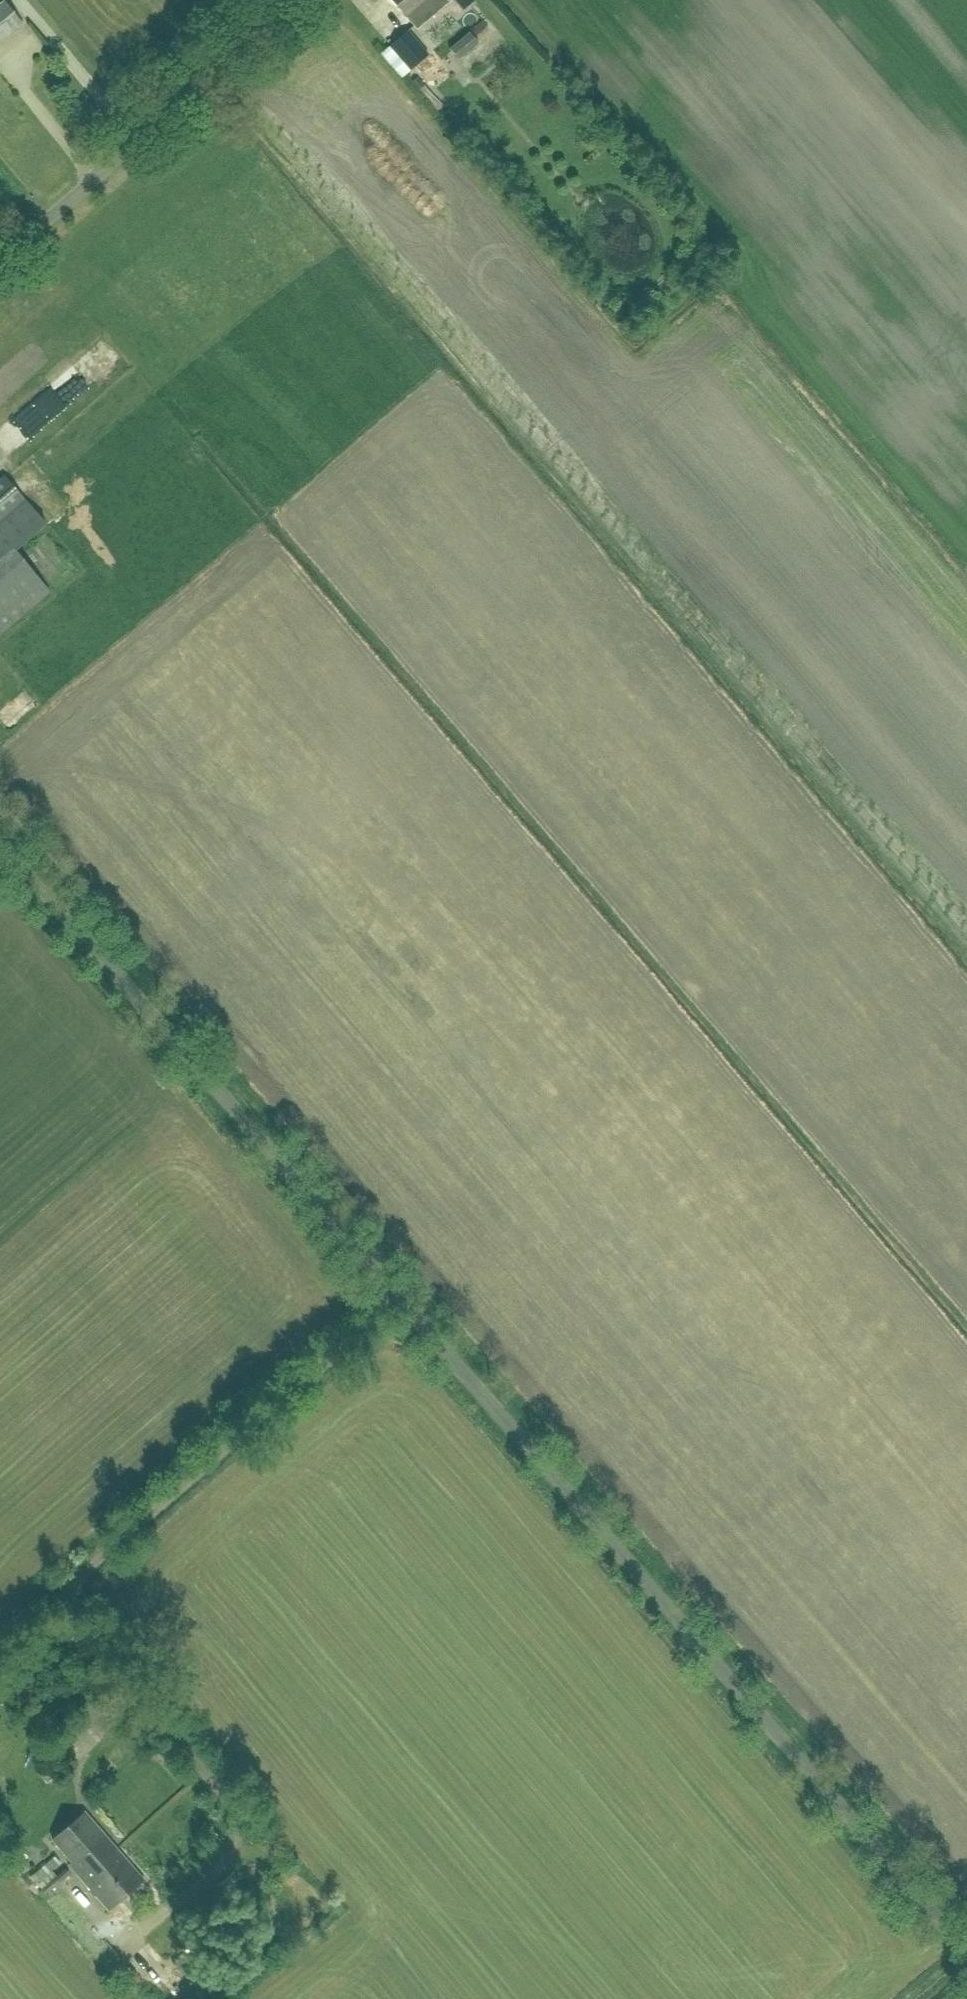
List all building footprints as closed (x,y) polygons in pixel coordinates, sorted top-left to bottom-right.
[(21,22),(4,0),(3,0),(0,3),(0,38),(21,22)] [(416,30),(450,0),(389,0),(416,30)] [(461,55),(479,41),(470,30),(452,44),(461,55)] [(411,71),(428,55),(407,31),(389,47),(411,71)] [(12,422),(37,448),(86,401),(61,375),(12,422)] [(78,1875),(112,1846),(82,1812),(50,1840),(69,1861),(67,1862),(78,1875)] [(112,1846),(78,1875),(108,1909),(142,1880),(112,1846)]
